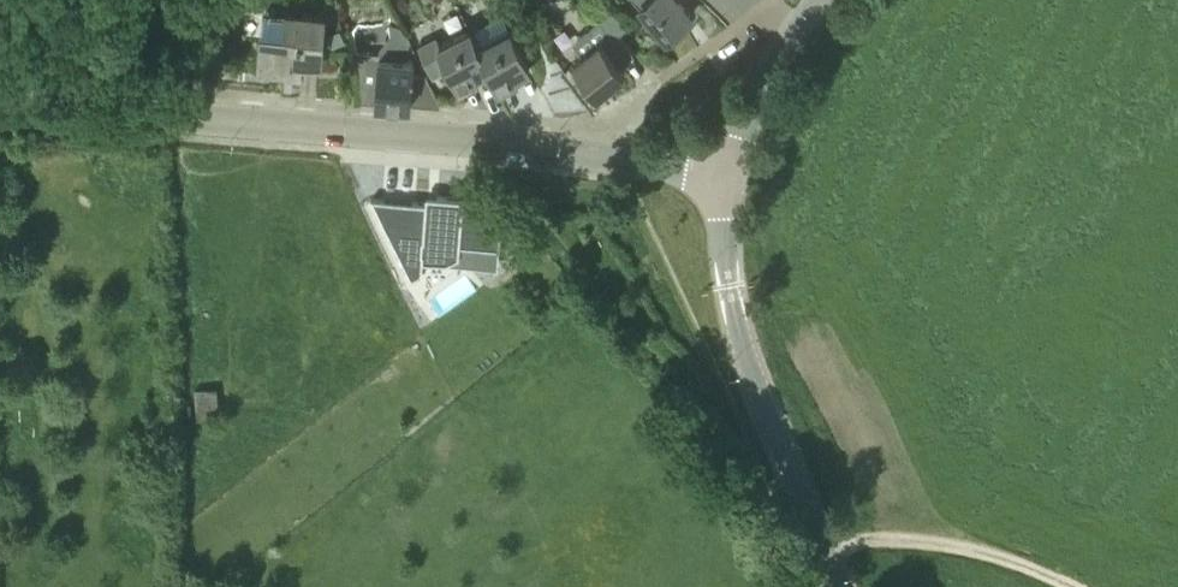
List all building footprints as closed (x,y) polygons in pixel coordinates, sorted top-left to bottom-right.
[(665,37),(670,43),(697,21),(692,14),(680,0),(634,0),(665,37)] [(572,41),(581,53),(572,60),(597,92),(625,71),(619,63),(633,52),(633,53),(635,52),(620,33),(627,27),(613,9),(572,41)] [(324,13),(284,10),(284,12),(263,11),(261,28),(262,28),(259,69),(300,72),(301,58),(320,60),(324,13)] [(503,14),(471,30),(478,43),(489,70),(497,86),(517,77),(517,76),(530,70),(509,28),(503,14)] [(379,55),(354,54),(358,76),(361,101),(376,103),(440,107),(440,105),(425,77),(413,76),(413,62),(409,61),(410,42),(399,29),(389,25),(390,34),(379,55)] [(341,27),(328,32),(332,44),(346,38),(341,27)] [(489,70),(478,43),(470,27),(439,42),(435,35),(418,43),(433,74),(448,67),(457,85),(489,70)] [(437,202),(426,201),(372,198),(411,278),(422,273),(423,262),(423,260),(446,262),(459,255),(458,244),(500,248),(503,210),(462,207),(462,199),(437,197),(437,202)] [(536,238),(523,226),(513,236),(527,249),(536,238)]
